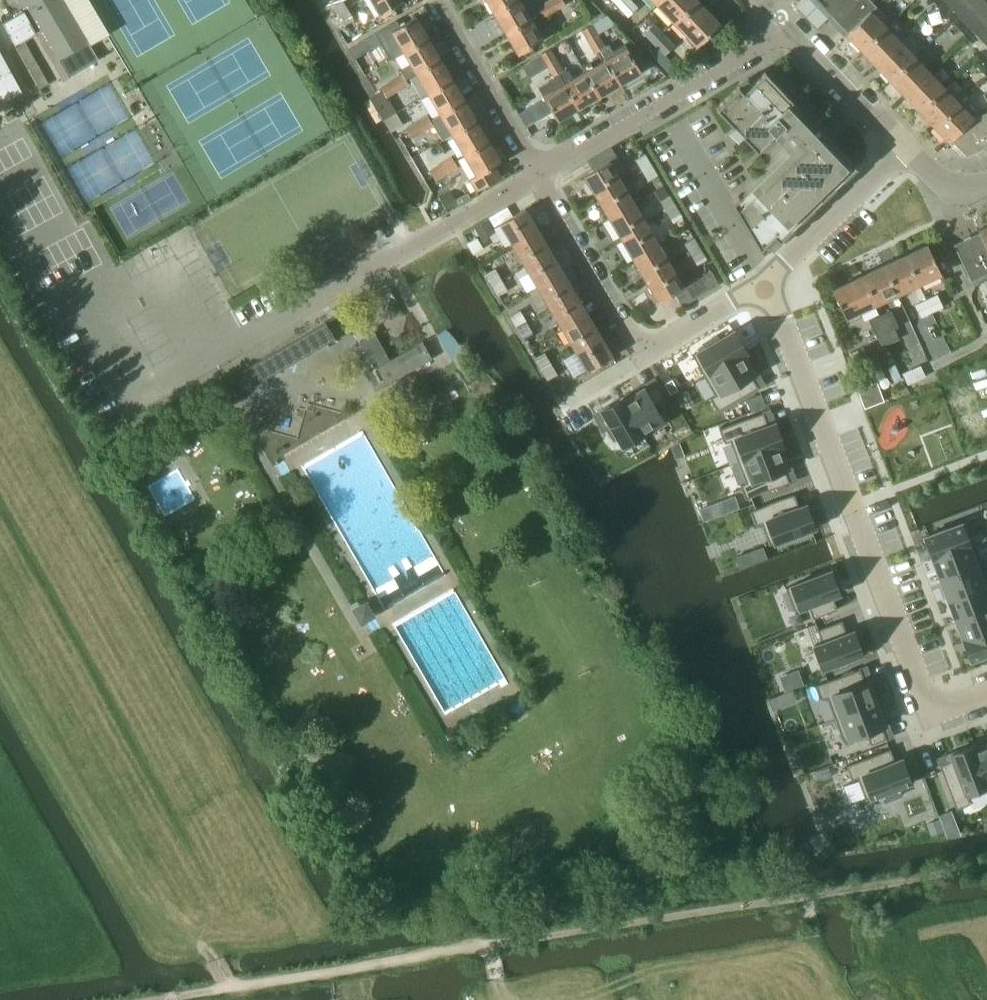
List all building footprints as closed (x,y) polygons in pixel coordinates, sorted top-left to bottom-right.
[(59,57),(88,41),(63,0),(25,0),(59,57)] [(348,9),(342,0),(329,0),(324,3),(332,18),(348,9)] [(381,18),(404,5),(401,0),(370,0),(381,18)] [(494,13),(517,0),(487,0),(494,13)] [(494,13),(506,34),(530,19),(519,0),(517,0),(494,13)] [(547,3),(550,8),(552,7),(555,11),(565,5),(562,0),(553,0),(547,3)] [(623,11),(633,2),(631,0),(612,0),(623,11)] [(662,10),(672,0),(652,0),(662,10)] [(679,28),(702,6),(696,0),(672,0),(662,10),(679,28)] [(800,4),(797,7),(816,26),(826,17),(829,14),(844,0),(797,0),(800,4)] [(829,14),(847,33),(846,35),(870,12),(876,6),(871,0),(844,0),(829,14)] [(949,6),(956,13),(967,3),(964,0),(955,0),(949,6)] [(985,0),(970,0),(967,3),(974,10),(985,0)] [(985,0),(974,10),(981,18),(986,12),(986,2),(985,0)] [(633,2),(623,11),(627,16),(637,6),(633,2)] [(547,3),(538,9),(543,19),(555,11),(552,7),(550,8),(547,3)] [(967,3),(956,13),(963,21),(974,10),(967,3)] [(702,6),(679,28),(696,46),(720,24),(702,6)] [(354,19),(348,9),(332,18),(338,28),(354,19)] [(974,10),(963,21),(970,28),(981,18),(974,10)] [(870,12),(846,35),(859,49),(883,25),(870,12)] [(375,33),(380,43),(393,36),(403,53),(428,39),(416,18),(401,27),(397,20),(375,33)] [(970,28),(977,35),(986,25),(986,24),(981,18),(970,28)] [(530,19),(506,34),(519,55),(543,41),(530,19)] [(582,30),(589,43),(594,40),(593,38),(598,36),(593,28),(604,22),(602,19),(593,24),(582,30)] [(644,33),(656,45),(659,48),(668,39),(654,23),(644,33)] [(883,25),(859,49),(876,66),(899,42),(883,25)] [(977,35),(984,43),(986,40),(986,25),(977,35)] [(594,40),(589,43),(595,53),(600,51),(605,48),(603,46),(598,36),(593,38),(594,40)] [(410,65),(400,71),(402,76),(404,75),(406,79),(416,74),(440,60),(428,39),(403,53),(410,65)] [(659,48),(656,45),(650,51),(672,72),(679,66),(666,53),(675,45),(668,39),(659,48)] [(356,44),(350,48),(355,57),(366,51),(360,41),(356,44)] [(876,66),(891,81),(914,58),(899,42),(876,66)] [(605,48),(600,51),(606,61),(620,85),(641,73),(639,69),(632,57),(630,53),(627,49),(624,43),(612,51),(608,43),(603,46),(605,48)] [(541,56),(548,67),(552,65),(551,62),(556,59),(550,50),(550,49),(540,55),(541,56)] [(637,49),(630,53),(632,57),(639,69),(646,65),(637,49)] [(0,103),(22,91),(0,51),(0,103)] [(914,58),(891,81),(904,96),(928,71),(914,58)] [(552,65),(548,67),(552,76),(557,73),(562,70),(556,59),(551,62),(552,65)] [(416,74),(428,94),(452,80),(440,60),(416,74)] [(582,67),(585,73),(599,97),(620,85),(606,61),(593,68),(590,62),(582,67)] [(562,70),(557,73),(564,85),(578,109),(599,97),(585,73),(574,80),(569,71),(564,70),(562,70)] [(738,86),(715,108),(732,125),(742,136),(756,151),(757,150),(757,149),(773,134),(793,154),(786,161),(785,159),(774,169),(776,171),(765,181),(763,179),(753,190),(754,191),(744,202),(738,195),(733,200),(732,201),(731,202),(759,249),(773,236),(778,241),(856,166),(834,143),(833,144),(833,145),(829,149),(795,113),(799,109),(799,110),(801,108),(764,70),(750,83),(751,84),(743,91),(738,86)] [(928,71),(904,96),(918,110),(943,88),(928,71)] [(553,77),(537,86),(544,97),(545,99),(551,111),(553,113),(558,122),(578,109),(564,85),(557,73),(552,76),(553,77)] [(402,76),(391,82),(394,87),(396,85),(398,90),(409,84),(406,79),(404,75),(402,76)] [(428,94),(440,115),(465,101),(452,80),(428,94)] [(394,87),(391,82),(381,88),(386,97),(398,90),(396,85),(394,87)] [(918,110),(933,126),(957,102),(943,88),(918,110)] [(448,138),(452,136),(476,121),(465,101),(440,115),(447,126),(443,129),(448,138)] [(542,101),(527,110),(533,121),(548,113),(542,101)] [(957,102),(933,126),(947,141),(971,117),(957,102)] [(947,141),(949,142),(950,140),(966,157),(986,147),(986,113),(973,119),(971,117),(947,141)] [(428,117),(415,124),(418,129),(420,127),(422,132),(433,126),(428,117)] [(452,136),(465,157),(489,143),(476,121),(452,136)] [(418,129),(415,124),(405,130),(411,139),(422,132),(420,127),(418,129)] [(489,143),(465,157),(476,177),(470,181),(476,192),(501,178),(494,168),(501,164),(489,143)] [(636,159),(642,169),(651,164),(645,153),(636,159)] [(452,158),(440,165),(442,170),(444,169),(447,174),(458,167),(452,158)] [(584,176),(597,197),(622,182),(609,161),(584,176)] [(651,164),(642,169),(649,181),(658,176),(651,164)] [(442,170),(440,165),(430,171),(435,181),(447,174),(444,169),(442,170)] [(597,197),(610,219),(634,203),(622,182),(597,197)] [(449,192),(439,198),(447,212),(457,206),(449,192)] [(659,201),(666,212),(676,206),(670,195),(659,201)] [(610,219),(622,240),(646,224),(634,203),(610,219)] [(676,206),(666,212),(672,223),(683,217),(676,206)] [(493,227),(499,224),(511,217),(506,208),(488,218),(493,227)] [(524,209),(511,217),(499,224),(511,243),(536,228),(524,209)] [(473,228),(481,241),(494,233),(487,220),(473,228)] [(622,240),(634,261),(659,245),(646,224),(622,240)] [(511,243),(523,264),(549,249),(536,228),(511,243)] [(970,280),(986,273),(986,246),(980,232),(953,244),(970,280)] [(468,242),(474,254),(483,249),(476,237),(468,242)] [(684,243),(691,254),(701,248),(694,237),(684,243)] [(634,261),(647,282),(672,267),(659,245),(634,261)] [(928,245),(906,255),(920,284),(941,274),(928,245)] [(701,248),(691,254),(697,265),(707,259),(701,248)] [(523,264),(536,285),(561,270),(549,249),(523,264)] [(906,255),(885,265),(899,294),(920,284),(906,255)] [(885,265),(864,275),(877,304),(899,294),(885,265)] [(484,274),(490,285),(501,279),(494,267),(486,273),(484,274)] [(672,267),(647,282),(659,302),(678,291),(683,301),(717,282),(711,272),(684,287),(672,267)] [(536,285),(548,307),(574,292),(561,270),(536,285)] [(877,304),(864,275),(832,289),(846,319),(877,304)] [(501,279),(490,285),(497,296),(499,295),(507,290),(501,279)] [(554,316),(560,327),(586,313),(574,292),(548,307),(554,316)] [(508,294),(501,297),(504,304),(511,300),(508,294)] [(936,294),(926,298),(932,311),(942,306),(936,294)] [(932,311),(926,298),(914,304),(920,317),(932,311)] [(509,316),(516,327),(526,321),(519,309),(510,315),(509,316)] [(890,311),(880,316),(888,332),(895,329),(898,327),(890,311)] [(560,327),(573,349),(598,333),(590,319),(586,313),(560,327)] [(888,332),(880,316),(869,321),(877,338),(888,332)] [(526,321),(516,327),(522,338),(532,331),(526,321)] [(241,373),(243,377),(250,389),(258,385),(335,341),(325,323),(313,331),(241,373)] [(877,338),(881,347),(900,338),(895,329),(888,332),(877,338)] [(451,359),(463,352),(446,331),(437,336),(451,359)] [(705,346),(691,354),(703,375),(744,351),(733,331),(718,339),(715,335),(703,343),(705,346)] [(376,369),(365,375),(374,391),(431,359),(423,345),(422,343),(390,361),(390,360),(374,332),(360,340),(368,355),(376,369)] [(598,333),(573,349),(586,371),(612,356),(601,337),(598,333)] [(533,357),(540,369),(550,362),(544,351),(535,357),(533,357)] [(744,351),(703,375),(714,394),(709,397),(717,411),(757,387),(750,375),(754,373),(749,365),(752,364),(744,351)] [(550,362),(540,369),(546,379),(548,378),(557,374),(550,362)] [(895,364),(887,367),(894,382),(901,378),(895,364)] [(465,366),(458,370),(466,385),(473,380),(465,366)] [(866,373),(851,379),(863,408),(883,401),(876,383),(871,385),(866,373)] [(671,378),(664,383),(670,394),(678,389),(671,378)] [(633,390),(621,397),(642,433),(662,421),(653,406),(665,399),(657,385),(656,384),(645,391),(643,388),(635,393),(633,390)] [(621,397),(593,414),(603,430),(606,428),(613,439),(617,437),(622,445),(642,433),(621,397)] [(762,412),(718,429),(724,443),(729,441),(737,461),(782,444),(773,422),(767,425),(762,412)] [(782,444),(737,461),(745,482),(739,484),(745,499),(789,482),(785,473),(789,472),(784,459),(787,458),(782,444)] [(769,503),(749,510),(754,523),(760,521),(768,544),(774,542),(813,527),(816,526),(811,512),(808,514),(805,506),(804,504),(798,507),(793,494),(769,503)] [(721,500),(698,508),(703,521),(725,512),(721,500)] [(965,521),(924,536),(932,558),(968,544),(968,545),(974,543),(965,521)] [(968,544),(932,558),(940,578),(976,564),(981,562),(974,543),(968,545),(968,544)] [(760,548),(753,550),(757,561),(764,559),(760,548)] [(976,564),(940,578),(947,598),(983,584),(976,564)] [(832,569),(790,585),(799,608),(807,605),(812,618),(837,609),(832,596),(838,593),(835,584),(838,583),(832,569)] [(947,598),(955,618),(986,606),(986,583),(983,584),(947,598)] [(356,609),(362,620),(372,615),(365,603),(356,609)] [(955,618),(962,638),(980,632),(986,629),(986,606),(955,618)] [(821,642),(813,645),(822,668),(864,652),(859,639),(856,640),(852,631),(846,633),(841,620),(816,629),(821,642)] [(962,638),(970,660),(986,654),(986,629),(980,632),(962,638)] [(859,669),(815,685),(820,698),(831,693),(839,716),(878,701),(873,687),(870,689),(867,680),(864,681),(859,669)] [(791,689),(785,691),(789,702),(795,700),(791,689)] [(878,701),(839,716),(848,738),(865,731),(870,744),(885,738),(880,725),(884,724),(881,715),(883,714),(878,701)] [(971,745),(986,784),(986,742),(986,743),(985,740),(971,745)] [(952,760),(940,764),(956,806),(975,799),(971,790),(986,784),(971,745),(958,750),(949,753),(952,760)] [(889,748),(843,766),(850,786),(859,783),(865,798),(881,792),(885,801),(901,795),(897,786),(912,781),(907,767),(904,768),(900,759),(894,761),(889,748)] [(949,809),(937,813),(940,820),(952,816),(949,809)] [(938,818),(926,823),(930,834),(942,830),(938,818)]
